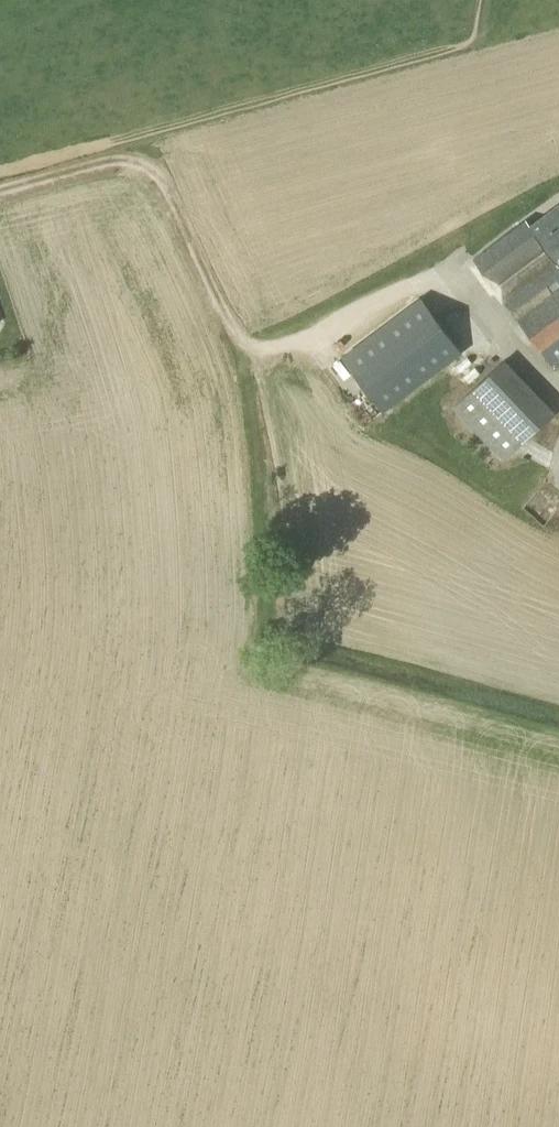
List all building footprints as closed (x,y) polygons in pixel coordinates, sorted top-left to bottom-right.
[(530,225),(526,220),(474,258),(510,309),(554,371),(558,367),(558,266),(558,204),(530,225)] [(383,413),(461,354),(419,297),(340,357),(383,413)] [(501,461),(554,413),(504,359),(451,407),(501,461)]
